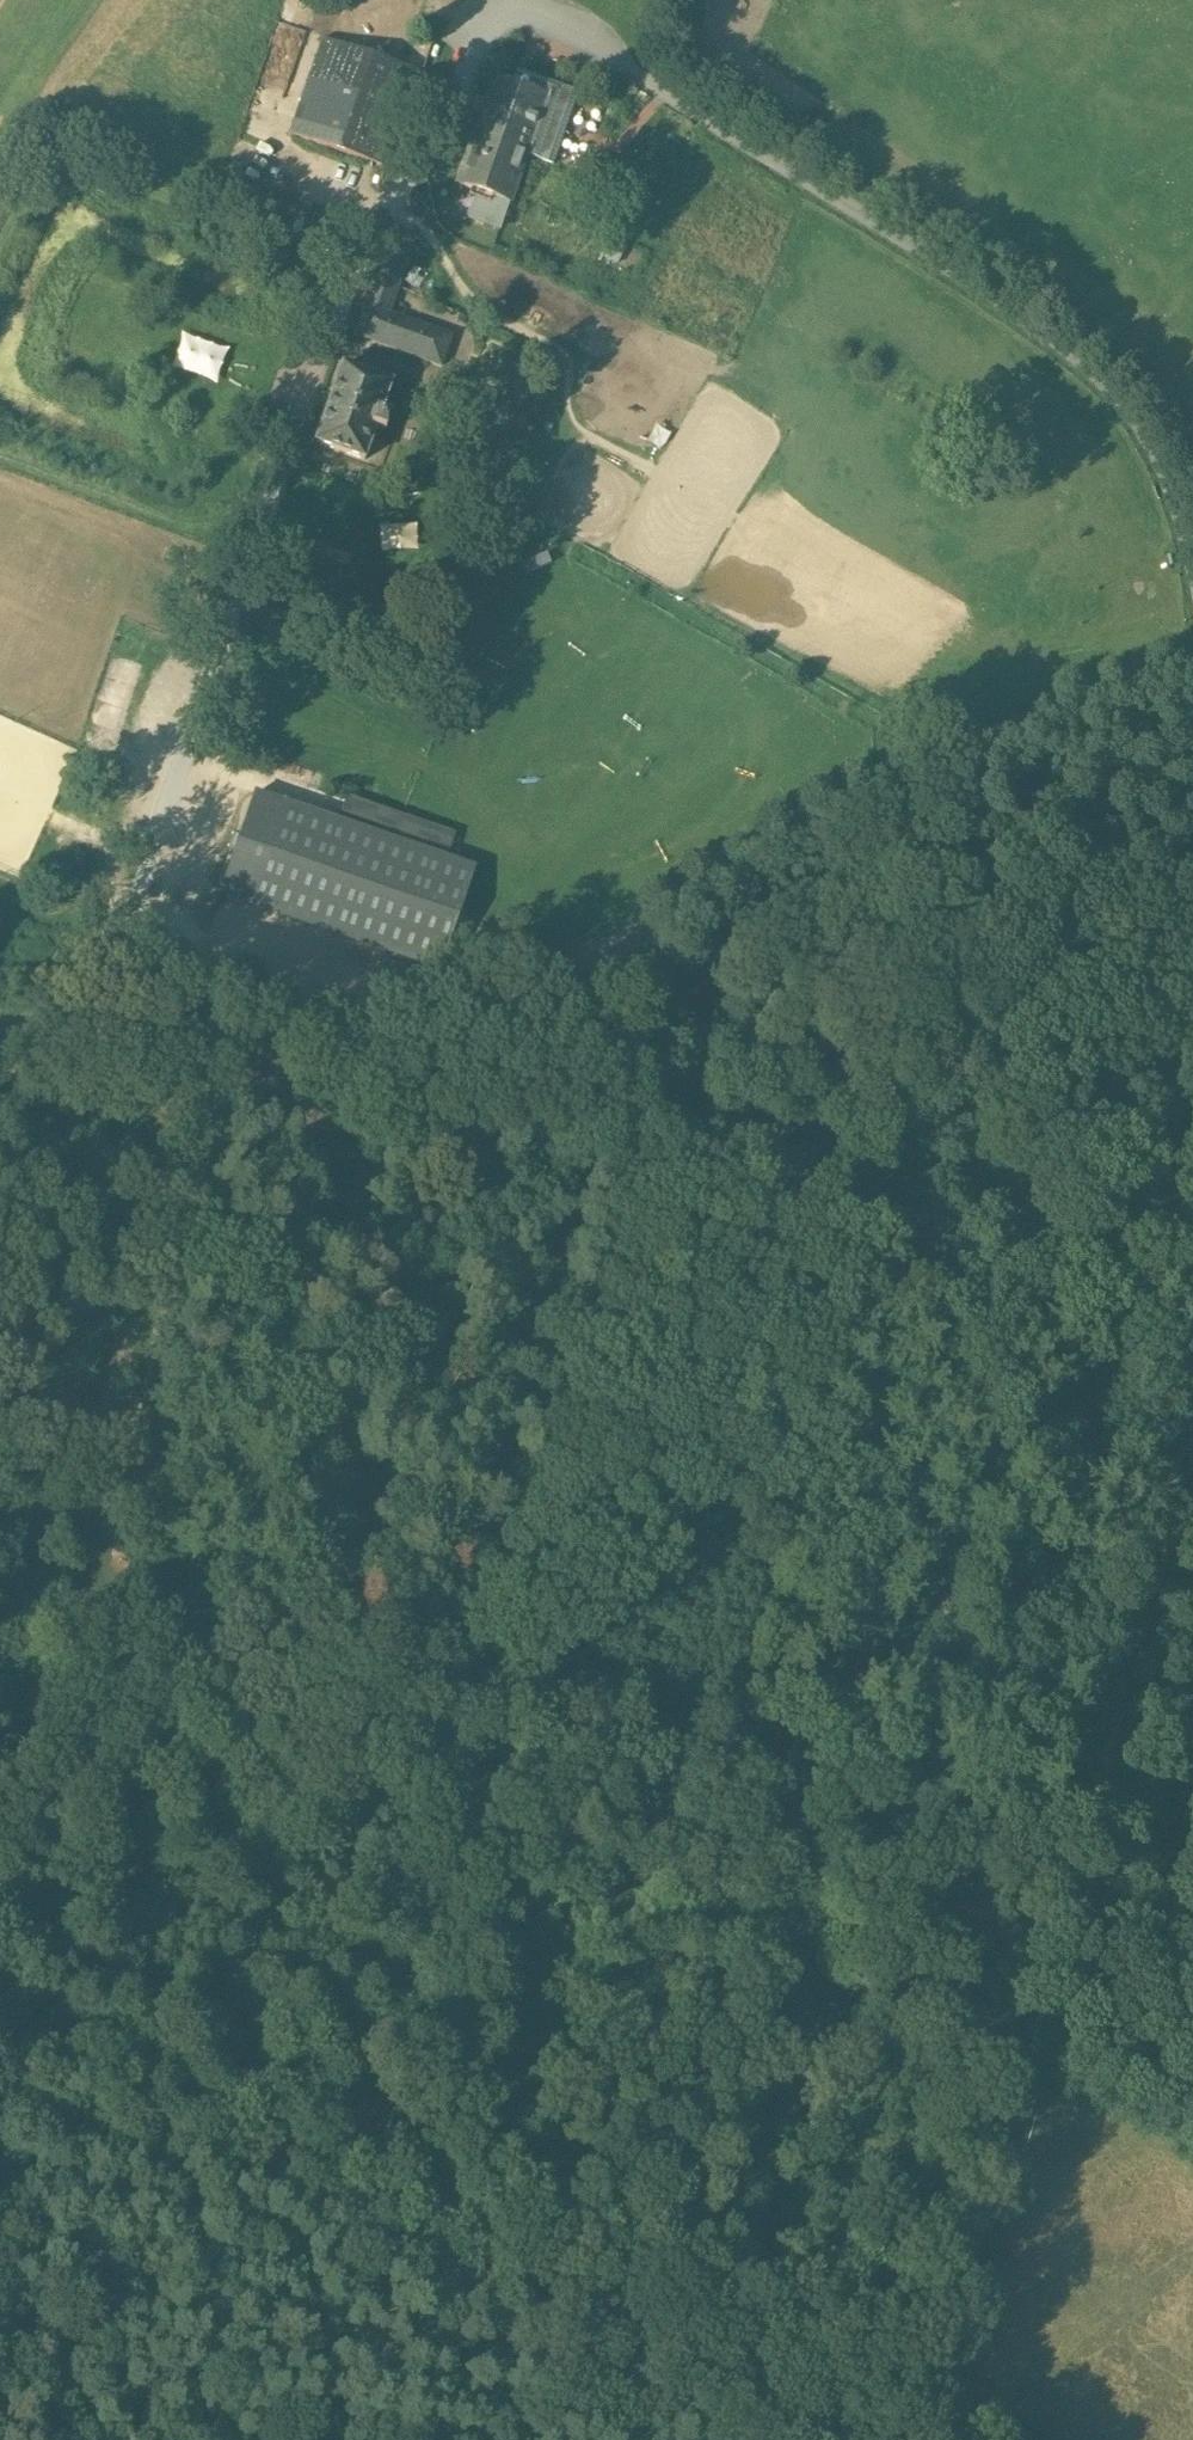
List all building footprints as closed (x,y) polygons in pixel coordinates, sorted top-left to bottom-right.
[(423,69),(324,36),(292,135),(391,167),(423,69)] [(511,83),(496,78),(480,129),(466,124),(463,134),(476,138),(461,184),(489,193),(486,200),(477,197),(470,219),(500,229),(525,155),(555,165),(580,90),(516,68),(511,83)] [(374,276),(399,287),(417,237),(391,228),(374,276)] [(399,287),(374,276),(367,297),(354,335),(370,340),(398,351),(442,366),(448,347),(453,335),(409,319),(391,312),(399,287)] [(229,395),(241,360),(196,345),(184,379),(229,395)] [(388,382),(340,366),(327,403),(313,443),(362,460),(369,439),(377,442),(380,431),(383,432),(386,424),(387,418),(394,421),(399,407),(382,403),(388,382)] [(88,709),(115,721),(139,667),(112,655),(88,709)] [(255,792),(220,892),(438,969),(474,867),(448,858),(453,842),(457,833),(348,795),(345,804),(339,822),(255,792)]
